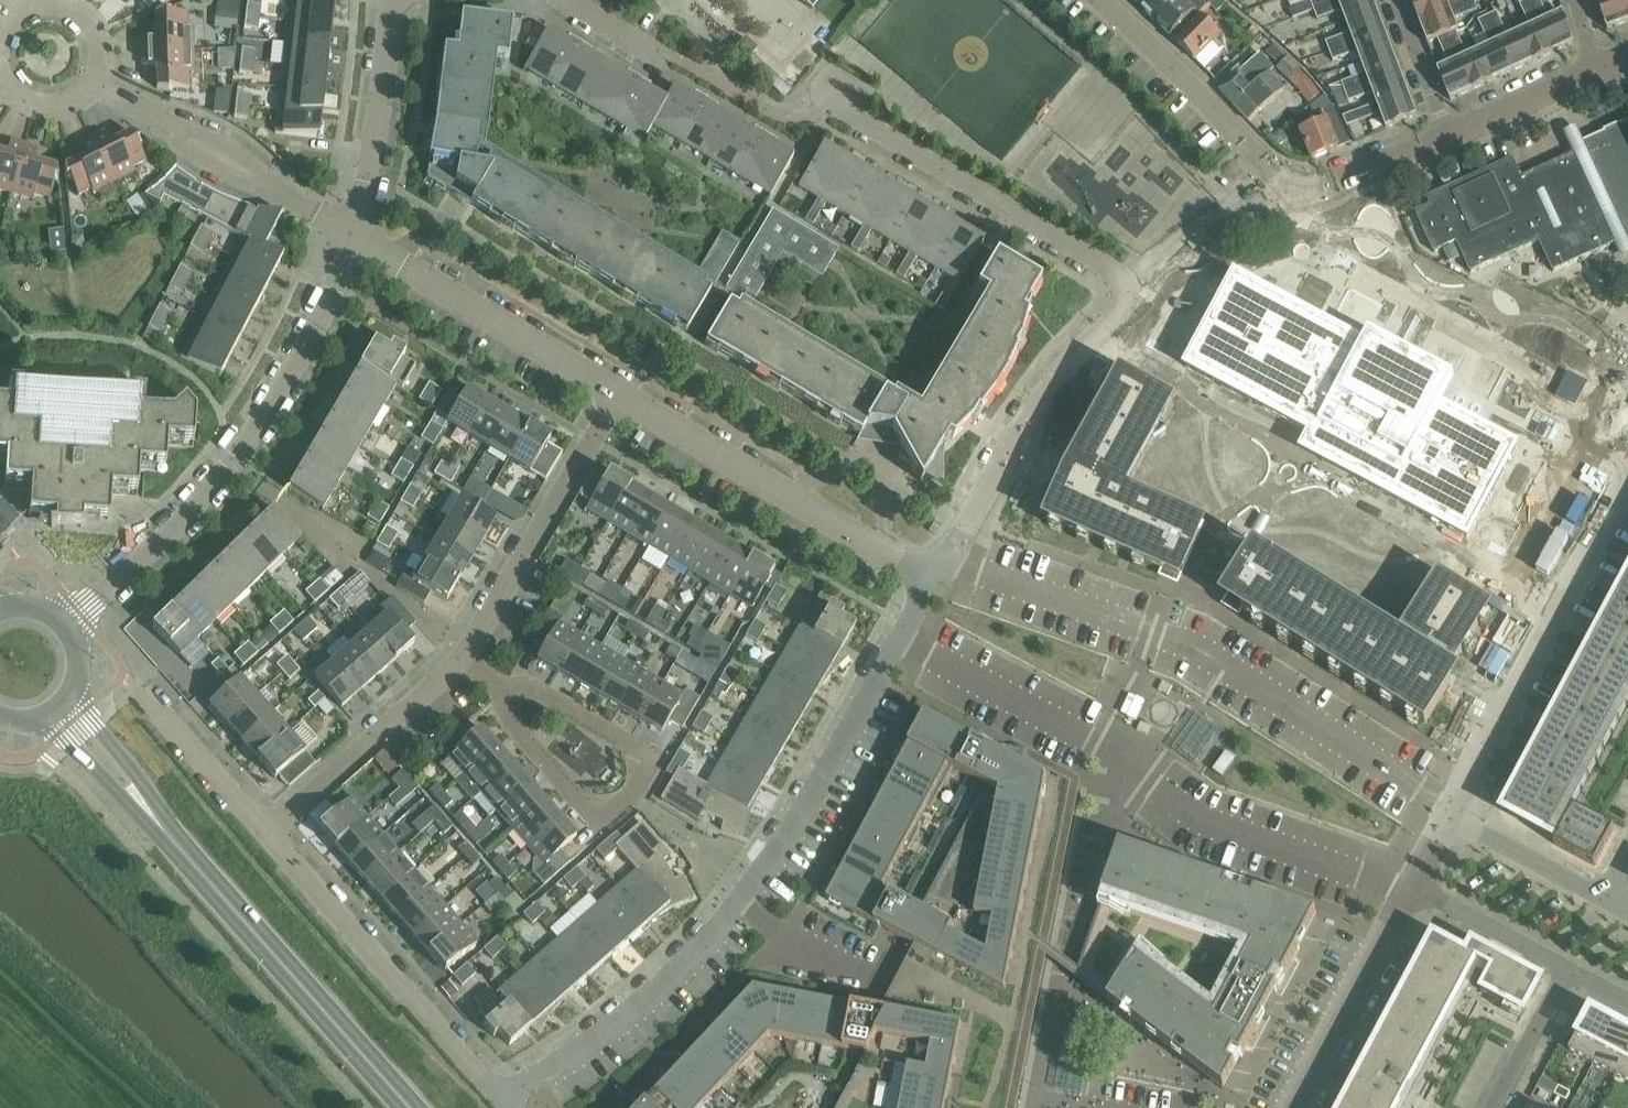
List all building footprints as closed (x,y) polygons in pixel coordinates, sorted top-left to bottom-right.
[(148,9),(152,8),(166,2),(165,0),(140,0),(148,9)] [(310,0),(290,0),(287,21),(332,26),(334,2),(332,2),(332,3),(310,0)] [(811,9),(819,0),(801,0),(811,9)] [(1138,6),(1154,21),(1175,0),(1144,0),(1138,6)] [(1154,21),(1171,37),(1211,3),(1217,11),(1226,4),(1223,0),(1195,0),(1189,6),(1183,0),(1175,0),(1154,21)] [(1290,12),(1293,16),(1336,0),(1316,0),(1290,12)] [(1372,0),(1336,0),(1293,16),(1295,21),(1327,8),(1330,16),(1341,11),(1345,21),(1376,10),(1372,0)] [(1446,0),(1419,0),(1411,3),(1419,23),(1474,2),(1480,0),(1447,0),(1446,0)] [(1530,0),(1529,0),(1519,4),(1525,16),(1530,27),(1520,32),(1534,62),(1555,53),(1530,0)] [(1555,53),(1573,44),(1562,13),(1549,19),(1541,0),(1530,0),(1555,53)] [(1619,0),(1596,0),(1607,30),(1627,22),(1619,0)] [(1627,22),(1627,0),(1619,0),(1627,22)] [(1477,10),(1474,2),(1419,23),(1427,43),(1437,39),(1446,36),(1456,32),(1458,31),(1453,19),(1477,10)] [(246,4),(245,16),(258,18),(260,6),(246,4)] [(214,25),(236,26),(237,8),(214,7),(214,25)] [(169,9),(154,14),(155,16),(155,37),(142,38),(142,52),(193,50),(192,27),(196,27),(196,14),(186,14),(186,13),(170,13),(169,9)] [(1350,33),(1338,38),(1326,42),(1330,52),(1384,31),(1376,10),(1345,21),(1350,33)] [(1508,38),(1503,27),(1496,12),(1487,16),(1513,72),(1534,62),(1520,32),(1508,38)] [(512,21),(461,15),(458,36),(456,36),(454,49),(444,48),(441,71),(438,70),(435,99),(437,99),(435,120),(481,128),(482,121),(490,56),(507,58),(512,21)] [(245,16),(243,28),(257,30),(258,18),(245,16)] [(1202,16),(1176,42),(1195,60),(1220,34),(1202,16)] [(1513,72),(1487,16),(1478,21),(1490,46),(1478,51),(1492,81),(1513,72)] [(332,26),(287,21),(285,43),(329,48),(332,26)] [(547,29),(547,30),(524,68),(551,84),(576,40),(569,36),(566,41),(547,29)] [(1392,53),(1384,31),(1330,52),(1333,61),(1357,52),(1361,64),(1392,53)] [(1467,56),(1456,32),(1446,36),(1471,91),(1492,81),(1478,51),(1467,56)] [(1446,36),(1437,39),(1449,65),(1437,70),(1450,101),(1471,91),(1446,36)] [(576,40),(551,84),(584,103),(607,65),(588,54),(591,49),(576,40)] [(285,43),(282,65),(327,70),(329,48),(285,43)] [(789,92),(737,44),(732,51),(783,98),(789,92)] [(255,50),(241,49),(240,61),(253,62),(255,50)] [(193,74),(193,50),(142,52),(143,66),(156,66),(157,87),(156,89),(171,94),(173,89),(189,88),(188,74),(193,74)] [(1365,75),(1332,88),(1334,95),(1345,91),(1346,94),(1401,74),(1392,53),(1361,64),(1365,75)] [(1233,79),(1223,88),(1220,91),(1233,106),(1266,76),(1269,73),(1270,72),(1273,69),(1259,54),(1241,71),(1238,67),(1229,75),(1233,79)] [(253,62),(240,61),(238,73),(252,74),(253,62)] [(327,70),(282,65),(280,88),(324,93),(327,70)] [(625,76),(607,65),(584,103),(613,121),(639,78),(628,71),(625,76)] [(1309,80),(1299,70),(1289,81),(1298,89),(1308,104),(1320,95),(1309,80)] [(1283,89),(1269,73),(1266,76),(1233,106),(1248,122),(1283,89)] [(1409,96),(1401,74),(1346,94),(1349,102),(1372,93),(1378,107),(1409,96)] [(650,84),(639,78),(613,121),(643,139),(652,124),(665,100),(647,89),(650,84)] [(673,85),(665,100),(652,124),(681,142),(706,99),(695,92),(692,97),(673,85)] [(324,93),(280,88),(277,110),(321,115),(324,93)] [(250,95),(236,93),(235,105),(248,107),(250,95)] [(1313,127),(1309,129),(1300,133),(1312,160),(1338,149),(1337,147),(1348,142),(1333,107),(1324,95),(1309,107),(1313,116),(1309,117),(1313,127)] [(1409,96),(1378,107),(1343,119),(1347,128),(1381,115),(1386,129),(1416,116),(1409,96)] [(715,110),(718,105),(706,99),(681,142),(710,159),(733,121),(715,110)] [(248,107),(235,105),(233,117),(247,119),(248,107)] [(321,115),(277,110),(275,133),(317,138),(319,139),(319,138),(322,138),(324,123),(321,123),(321,115)] [(481,128),(435,120),(428,157),(430,157),(426,177),(489,214),(487,216),(513,231),(514,229),(550,250),(549,252),(574,267),(575,265),(612,287),(610,289),(635,304),(637,302),(674,324),(677,319),(689,326),(710,291),(494,163),(491,167),(475,164),(481,128)] [(751,132),(733,121),(710,159),(740,177),(765,134),(754,127),(751,132)] [(1583,142),(1582,143),(1597,176),(1607,172),(1617,195),(1608,199),(1611,205),(1608,206),(1613,215),(1605,219),(1612,234),(1622,229),(1627,243),(1627,122),(1621,125),(1620,123),(1603,131),(1604,133),(1583,142)] [(1449,188),(1426,198),(1430,206),(1415,213),(1433,253),(1456,243),(1470,273),(1516,251),(1539,242),(1553,272),(1614,244),(1621,259),(1627,256),(1627,243),(1622,229),(1612,234),(1605,219),(1613,215),(1608,206),(1611,205),(1608,199),(1617,195),(1607,172),(1597,176),(1582,143),(1583,142),(1576,126),(1563,133),(1573,154),(1521,178),(1513,159),(1449,188)] [(91,138),(114,183),(135,173),(132,168),(145,161),(138,147),(141,143),(130,133),(127,130),(116,136),(118,140),(110,144),(104,131),(91,138)] [(765,134),(740,177),(770,195),(793,156),(774,145),(777,140),(765,134)] [(65,166),(64,166),(66,182),(71,181),(78,195),(91,189),(93,194),(114,183),(91,138),(78,144),(84,156),(65,166)] [(24,144),(10,141),(7,154),(0,152),(0,190),(11,193),(24,144)] [(24,144),(11,193),(33,199),(34,194),(48,198),(53,183),(58,182),(56,167),(55,167),(34,161),(38,148),(24,144)] [(808,223),(845,159),(823,146),(798,186),(818,198),(804,221),(808,223)] [(868,173),(845,159),(808,223),(812,225),(825,203),(844,214),(868,173)] [(181,171),(175,167),(168,174),(161,181),(153,188),(145,194),(160,203),(163,196),(223,227),(236,203),(233,201),(225,198),(217,194),(209,190),(201,185),(201,186),(195,183),(195,182),(191,179),(186,175),(181,171)] [(891,186),(868,173),(844,214),(863,225),(850,248),(854,250),(891,186)] [(914,200),(891,186),(854,250),(857,252),(871,230),(890,241),(914,200)] [(160,203),(145,194),(139,198),(150,215),(155,212),(160,203)] [(914,200),(890,241),(909,252),(895,275),(899,277),(937,214),(914,200)] [(236,203),(223,227),(243,238),(264,247),(281,215),(283,215),(283,213),(278,213),(267,211),(262,210),(257,208),(256,212),(249,209),(250,206),(243,205),(236,203)] [(772,209),(722,293),(731,299),(705,342),(705,343),(704,345),(717,352),(718,350),(755,372),(753,374),(778,389),(780,387),(816,409),(815,411),(840,426),(841,423),(860,435),(861,434),(896,440),(902,450),(898,457),(910,465),(920,482),(925,474),(942,484),(943,450),(949,438),(952,440),(968,423),(973,426),(980,413),(978,412),(991,395),(993,396),(1007,371),(1006,370),(1015,351),(1017,352),(1024,339),(1020,337),(1026,314),(1023,312),(1030,301),(1028,300),(1039,281),(995,255),(976,287),(991,297),(920,416),(737,307),(746,292),(755,297),(782,253),(821,277),(838,248),(772,209)] [(937,214),(899,277),(903,279),(916,257),(936,268),(960,227),(937,214)] [(200,227),(194,239),(206,245),(212,233),(200,227)] [(960,227),(936,268),(959,282),(983,241),(960,227)] [(716,282),(740,242),(727,234),(704,275),(716,282)] [(264,247),(243,238),(232,258),(271,279),(283,257),(281,255),(281,256),(264,247)] [(206,245),(194,239),(189,248),(201,254),(206,245)] [(1360,262),(1337,249),(1329,265),(1352,278),(1360,262)] [(232,258),(220,282),(259,303),(271,279),(232,258)] [(172,279),(184,286),(191,273),(179,266),(172,279)] [(1468,534),(1517,442),(1429,394),(1435,383),(1364,345),(1369,337),(1237,266),(1187,358),(1372,458),(1361,477),(1468,534)] [(184,286),(172,279),(168,288),(180,294),(184,286)] [(259,303),(220,282),(210,299),(250,320),(259,303)] [(948,299),(941,294),(934,306),(941,310),(948,299)] [(210,299),(201,318),(240,339),(250,320),(210,299)] [(159,306),(153,317),(165,323),(171,312),(159,306)] [(165,323),(153,317),(147,328),(159,334),(165,323)] [(240,339),(201,318),(191,337),(230,357),(240,339)] [(230,357),(191,337),(180,357),(217,377),(219,378),(230,357)] [(1149,338),(1145,346),(1157,352),(1161,345),(1149,338)] [(374,341),(362,362),(382,374),(398,348),(392,345),(389,350),(374,341)] [(398,348),(382,374),(403,386),(415,365),(402,358),(405,352),(398,348)] [(382,374),(362,362),(349,383),(384,404),(395,385),(401,389),(403,386),(382,374)] [(1568,373),(1555,396),(1575,407),(1588,383),(1568,373)] [(1116,489),(1164,401),(1114,375),(1067,462),(1116,489)] [(5,463),(4,489),(30,491),(28,515),(51,516),(52,528),(84,527),(84,518),(109,520),(110,496),(137,498),(139,472),(165,473),(167,447),(193,449),(195,413),(184,400),(172,411),(143,409),(145,391),(132,390),(132,394),(22,387),(22,383),(10,382),(8,401),(0,400),(0,463),(5,463)] [(384,404),(349,383),(337,404),(372,425),(384,404)] [(441,390),(429,383),(419,400),(431,407),(441,390)] [(467,388),(463,394),(451,386),(436,411),(449,419),(446,423),(467,435),(488,401),(467,388)] [(508,413),(488,401),(467,435),(488,447),(508,413)] [(372,425),(337,404),(325,425),(359,446),(372,425)] [(529,425),(508,413),(488,447),(508,460),(529,425)] [(1545,415),(1535,435),(1554,446),(1565,426),(1545,415)] [(430,423),(427,428),(439,435),(442,429),(430,423)] [(325,425),(313,447),(347,467),(359,446),(325,425)] [(529,425),(508,460),(544,481),(561,453),(546,444),(550,438),(529,425)] [(439,435),(427,428),(420,439),(432,446),(439,435)] [(313,447),(300,468),(335,488),(347,467),(313,447)] [(396,467),(408,474),(413,467),(400,460),(396,467)] [(442,479),(449,467),(440,462),(434,474),(442,479)] [(408,474),(396,467),(391,476),(403,483),(408,474)] [(457,472),(449,467),(442,479),(450,484),(457,472)] [(300,468),(287,490),(289,491),(290,490),(322,509),(335,488),(300,468)] [(605,477),(593,469),(578,494),(590,502),(586,509),(607,522),(629,484),(608,472),(605,477)] [(1172,575),(1192,530),(1061,472),(1042,517),(1172,575)] [(629,484),(607,522),(627,534),(649,496),(629,484)] [(410,486),(405,494),(417,501),(422,493),(410,486)] [(483,503),(490,491),(482,486),(475,498),(483,503)] [(495,518),(460,498),(451,492),(439,514),(448,519),(482,539),(495,518)] [(417,501),(405,494),(400,502),(412,509),(417,501)] [(649,496),(627,534),(647,546),(670,509),(649,496)] [(371,509),(384,516),(389,508),(376,501),(371,509)] [(272,508),(272,510),(255,526),(283,555),(300,538),(273,511),(274,510),(272,508)] [(369,518),(361,532),(370,538),(378,524),(379,524),(384,516),(371,509),(367,517),(369,518)] [(691,521),(670,509),(647,546),(668,558),(691,521)] [(448,519),(436,539),(470,560),(482,539),(448,519)] [(711,533),(691,521),(668,558),(689,570),(711,533)] [(255,526),(238,543),(266,572),(283,555),(255,526)] [(381,535),(393,542),(398,534),(386,526),(381,535)] [(711,533),(689,570),(709,583),(731,545),(711,533)] [(393,542),(381,535),(376,543),(388,550),(393,542)] [(436,539),(424,560),(458,580),(470,560),(436,539)] [(1502,558),(1507,550),(1491,542),(1486,550),(1502,558)] [(266,572),(238,543),(220,560),(248,588),(266,572)] [(731,545),(709,583),(729,595),(752,558),(731,545)] [(773,570),(752,558),(729,595),(751,608),(773,570)] [(1450,682),(1251,559),(1225,600),(1423,724),(1450,682)] [(248,588),(220,560),(203,576),(231,605),(248,588)] [(424,560),(411,581),(402,576),(395,587),(424,604),(430,592),(446,601),(458,580),(424,560)] [(572,580),(579,568),(565,560),(558,572),(572,580)] [(589,574),(579,568),(572,580),(582,586),(589,574)] [(342,579),(335,571),(322,582),(320,580),(313,586),(322,595),(342,579)] [(203,576),(186,593),(214,622),(231,605),(203,576)] [(1626,578),(1616,596),(1622,599),(1615,613),(1609,610),(1599,627),(1607,631),(1601,642),(1594,638),(1584,656),(1592,660),(1586,670),(1579,666),(1569,684),(1577,688),(1571,699),(1563,695),(1554,713),(1562,717),(1556,727),(1548,723),(1539,741),(1547,745),(1541,756),(1533,751),(1524,769),(1531,773),(1526,784),(1518,780),(1508,798),(1503,809),(1502,811),(1557,840),(1554,845),(1594,866),(1614,830),(1566,804),(1627,688),(1627,580),(1626,578)] [(613,604),(622,589),(608,581),(599,596),(613,604)] [(1400,642),(1448,672),(1486,611),(1438,581),(1400,642)] [(775,585),(766,601),(777,607),(786,592),(775,585)] [(322,595),(313,586),(305,592),(314,603),(322,595)] [(336,593),(345,603),(352,597),(343,587),(336,593)] [(632,595),(622,589),(613,604),(623,610),(632,595)] [(186,593),(169,610),(197,639),(214,622),(186,593)] [(345,603),(336,593),(329,599),(338,610),(345,603)] [(392,597),(374,612),(362,622),(369,630),(395,660),(413,644),(404,633),(415,623),(392,597)] [(592,612),(597,603),(588,597),(583,606),(592,612)] [(608,609),(597,603),(592,612),(603,618),(608,609)] [(813,603),(800,626),(826,641),(839,618),(842,613),(829,605),(826,610),(813,603)] [(655,628),(660,620),(659,619),(664,611),(654,605),(644,622),(655,628)] [(197,639),(169,610),(152,627),(180,655),(197,639)] [(562,618),(548,610),(530,641),(543,649),(536,660),(557,672),(579,635),(559,623),(562,618)] [(284,611),(277,617),(287,627),(293,622),(284,611)] [(287,627),(277,617),(269,624),(271,625),(260,635),(268,643),(287,627)] [(307,618),(300,624),(310,635),(317,629),(307,618)] [(839,618),(826,641),(841,650),(854,627),(839,618)] [(670,625),(660,620),(655,628),(665,634),(670,625)] [(745,636),(756,642),(766,627),(754,620),(745,636)] [(634,636),(639,627),(629,621),(624,630),(634,636)] [(310,635),(300,624),(293,630),(303,641),(310,635)] [(800,626),(786,649),(830,675),(837,668),(848,657),(841,650),(826,641),(800,626)] [(639,627),(634,636),(644,642),(649,633),(639,627)] [(369,630),(351,645),(377,676),(395,660),(369,630)] [(248,643),(241,649),(250,659),(268,643),(260,635),(249,644),(248,643)] [(600,647),(579,635),(557,672),(578,684),(600,647)] [(701,644),(700,643),(695,652),(706,658),(716,641),(706,635),(701,644)] [(695,652),(700,643),(691,638),(685,647),(695,652)] [(345,651),(333,661),(359,691),(377,676),(351,645),(345,639),(339,644),(345,651)] [(674,660),(680,651),(670,645),(665,654),(674,660)] [(600,647),(578,684),(599,696),(621,659),(600,647)] [(250,659),(241,649),(234,655),(243,665),(250,659)] [(786,649),(773,672),(814,696),(820,688),(830,675),(786,649)] [(680,651),(674,660),(685,666),(690,657),(680,651)] [(220,676),(233,665),(223,654),(210,666),(220,676)] [(282,672),(293,663),(287,656),(276,665),(282,672)] [(621,659),(599,696),(619,708),(641,671),(645,664),(636,659),(632,666),(621,659)] [(359,691),(333,661),(314,677),(341,707),(359,691)] [(299,671),(293,663),(282,672),(289,680),(299,671)] [(719,681),(729,688),(739,673),(728,666),(719,681)] [(661,683),(641,671),(619,708),(640,720),(661,683)] [(773,672),(760,694),(800,718),(814,696),(773,672)] [(225,723),(255,696),(239,678),(209,704),(225,723)] [(1162,681),(1158,690),(1168,695),(1172,686),(1162,681)] [(683,695),(661,683),(640,720),(661,733),(668,721),(682,729),(700,698),(686,690),(683,695)] [(307,701),(314,708),(324,699),(318,692),(307,701)] [(760,694),(746,717),(787,741),(800,718),(760,694)] [(255,696),(225,723),(241,740),(271,714),(279,707),(274,701),(266,708),(255,696)] [(692,727),(703,734),(712,718),(701,712),(692,727)] [(287,732),(271,714),(241,740),(257,758),(287,732)] [(880,1012),(857,1007),(853,1007),(755,987),(687,1060),(642,1107),(1017,1107),(1047,957),(1049,947),(1081,781),(1047,763),(1029,753),(1000,743),(999,744),(995,752),(987,748),(925,715),(827,899),(875,925),(879,927),(915,946),(880,1012)] [(746,717),(733,739),(774,763),(782,749),(787,741),(746,717)] [(1141,722),(1137,730),(1147,735),(1151,728),(1141,722)] [(448,757),(449,758),(441,765),(456,783),(497,747),(480,728),(448,757)] [(315,763),(287,732),(257,758),(274,778),(278,775),(288,787),(315,763)] [(733,739),(720,762),(761,786),(774,763),(733,739)] [(497,747),(456,783),(472,800),(512,764),(497,747)] [(673,777),(660,799),(697,821),(702,813),(723,821),(720,830),(743,836),(750,812),(750,811),(706,785),(682,771),(690,756),(678,750),(673,758),(665,772),(673,777)] [(720,762),(706,785),(750,811),(761,786),(720,762)] [(512,764),(472,800),(488,818),(496,811),(528,783),(512,764)] [(409,779),(402,770),(391,779),(399,788),(409,779)] [(417,788),(409,779),(399,788),(406,797),(417,788)] [(544,800),(528,783),(496,811),(511,829),(544,800)] [(437,800),(444,793),(436,784),(429,791),(437,800)] [(444,793),(437,800),(444,809),(452,802),(444,793)] [(334,846),(366,817),(350,798),(317,827),(334,846)] [(544,800),(511,829),(527,847),(559,818),(544,800)] [(433,822),(440,815),(433,806),(421,816),(424,820),(419,825),(424,829),(433,822)] [(440,815),(433,822),(443,834),(451,827),(440,815)] [(366,817),(334,846),(349,863),(382,835),(366,817)] [(559,818),(527,847),(534,855),(530,858),(529,870),(542,885),(566,864),(556,853),(576,837),(559,818)] [(468,836),(476,829),(468,820),(460,827),(468,836)] [(603,843),(595,850),(604,860),(617,849),(636,871),(670,909),(693,897),(682,876),(674,880),(663,861),(669,855),(663,847),(641,822),(621,840),(615,833),(603,843)] [(476,829),(468,836),(476,844),(483,838),(476,829)] [(382,835),(349,863),(365,881),(398,853),(382,835)] [(465,857),(472,851),(464,842),(457,848),(465,857)] [(1078,970),(1075,978),(1224,1091),(1246,1050),(1265,1013),(1275,994),(1295,957),(1317,916),(1120,848),(1078,970)] [(472,851),(465,857),(472,866),(480,859),(472,851)] [(413,870),(398,853),(365,881),(381,899),(413,870)] [(500,871),(507,865),(499,856),(491,862),(500,871)] [(515,873),(507,865),(500,871),(507,880),(515,873)] [(578,883),(586,893),(593,887),(576,867),(562,879),(571,889),(578,883)] [(429,888),(413,870),(381,899),(397,917),(429,888)] [(636,871),(615,888),(647,924),(670,909),(636,871)] [(496,893),(504,886),(496,877),(488,884),(496,893)] [(504,886),(496,893),(503,902),(511,895),(504,886)] [(445,906),(429,888),(397,917),(413,935),(445,906)] [(615,888),(596,906),(627,941),(647,924),(615,888)] [(545,912),(536,903),(523,914),(531,924),(545,912)] [(461,924),(445,906),(413,935),(428,953),(461,924)] [(596,906),(576,923),(608,958),(627,941),(596,906)] [(576,923),(557,940),(588,976),(608,958),(576,923)] [(477,942),(461,924),(428,953),(444,971),(477,942)] [(483,949),(492,959),(505,947),(496,938),(483,949)] [(1481,991),(1524,1014),(1526,1011),(1533,999),(1533,998),(1541,982),(1538,980),(1539,980),(1526,973),(1472,945),(1467,955),(1433,938),(1423,956),(1422,957),(1430,961),(1424,972),(1416,968),(1416,969),(1407,987),(1406,987),(1406,988),(1413,992),(1407,1003),(1400,999),(1399,1000),(1400,1000),(1390,1018),(1397,1022),(1391,1034),(1383,1030),(1383,1031),(1374,1049),(1374,1048),(1373,1049),(1380,1053),(1356,1099),(1349,1095),(1348,1096),(1349,1096),(1342,1107),(1406,1107),(1400,1105),(1410,1086),(1416,1090),(1434,1057),(1428,1054),(1476,962),(1492,971),(1481,991)] [(557,940),(537,958),(568,993),(588,976),(557,940)] [(537,958),(518,975),(551,1013),(568,993),(537,958)] [(452,976),(461,986),(475,974),(466,964),(452,976)] [(518,975),(497,993),(517,1016),(529,1028),(537,1034),(551,1013),(518,975)] [(497,993),(477,1010),(487,1022),(483,1026),(493,1037),(497,1033),(517,1016),(497,993)] [(1609,1021),(1610,1019),(1598,1012),(1597,1014),(1590,1011),(1588,1015),(1586,1014),(1581,1023),(1583,1024),(1569,1052),(1593,1065),(1615,1024),(1609,1021)] [(517,1016),(497,1033),(509,1046),(529,1028),(517,1016)] [(1593,1065),(1616,1077),(1627,1055),(1627,1029),(1621,1025),(1620,1027),(1615,1024),(1593,1065)] [(1616,1077),(1627,1083),(1627,1055),(1616,1077)] [(1554,1094),(1566,1101),(1570,1093),(1558,1086),(1554,1094)] [(1544,1101),(1548,1094),(1541,1090),(1537,1097),(1544,1101)]
